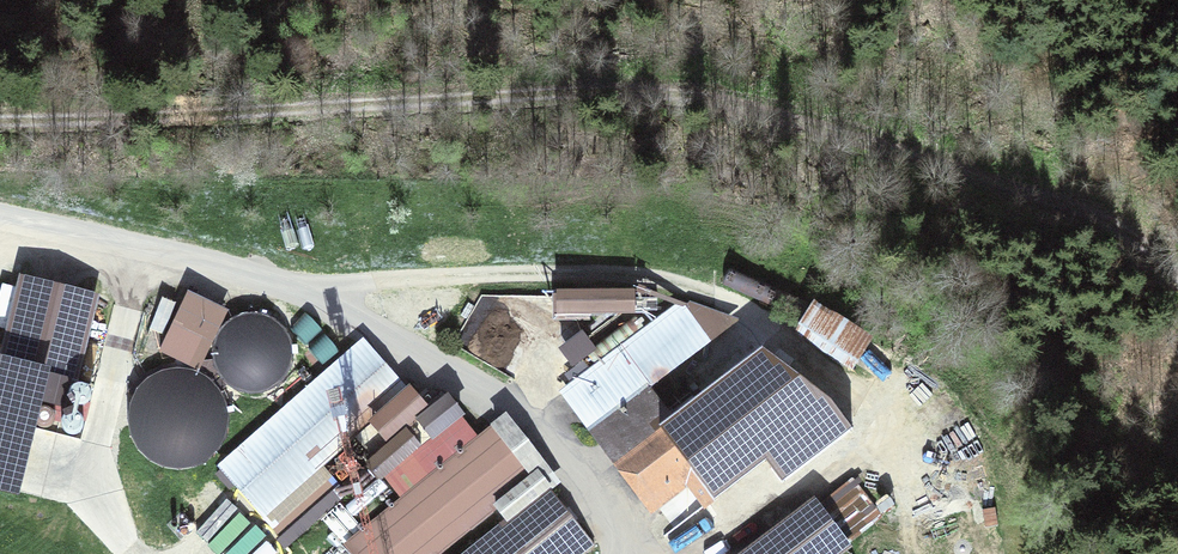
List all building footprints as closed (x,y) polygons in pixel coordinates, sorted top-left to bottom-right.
[(634,286),(557,282),(556,298),(633,301),(634,286)] [(6,363),(71,379),(90,299),(26,283),(6,363)] [(645,380),(723,322),(678,306),(566,390),(617,458),(621,455),(652,496),(690,468),(714,500),(765,462),(747,438),(800,398),(764,349),(673,417),(645,380)] [(797,339),(826,359),(832,349),(874,378),(890,354),(819,306),(797,339)] [(219,324),(182,307),(162,350),(198,367),(219,324)] [(212,349),(215,364),(222,376),(232,385),(246,390),(260,390),(273,385),(286,374),(293,358),(292,340),(284,325),(271,314),(254,310),(238,312),(225,321),(216,333),(212,349)] [(572,371),(596,352),(584,336),(560,355),(572,371)] [(321,464),(405,390),(365,347),(224,470),(288,542),(345,492),(321,464)] [(188,402),(193,385),(146,373),(127,450),(212,471),(227,412),(188,402)] [(444,393),(422,410),(424,412),(406,429),(408,431),(373,459),(408,500),(346,549),(350,553),(436,553),(498,504),(509,519),(465,553),(579,553),(594,542),(523,454),(533,446),(510,417),(477,444),(456,419),(461,414),(444,393)] [(406,429),(424,412),(422,410),(408,394),(358,439),(373,457),(406,429)] [(768,450),(789,479),(854,432),(833,403),(768,450)] [(37,424),(44,426),(51,424),(54,417),(52,410),(47,406),(40,406),(34,411),(33,418),(37,424)] [(837,534),(877,520),(862,479),(822,493),(837,534)] [(841,547),(810,507),(749,553),(832,553),(841,547)]
